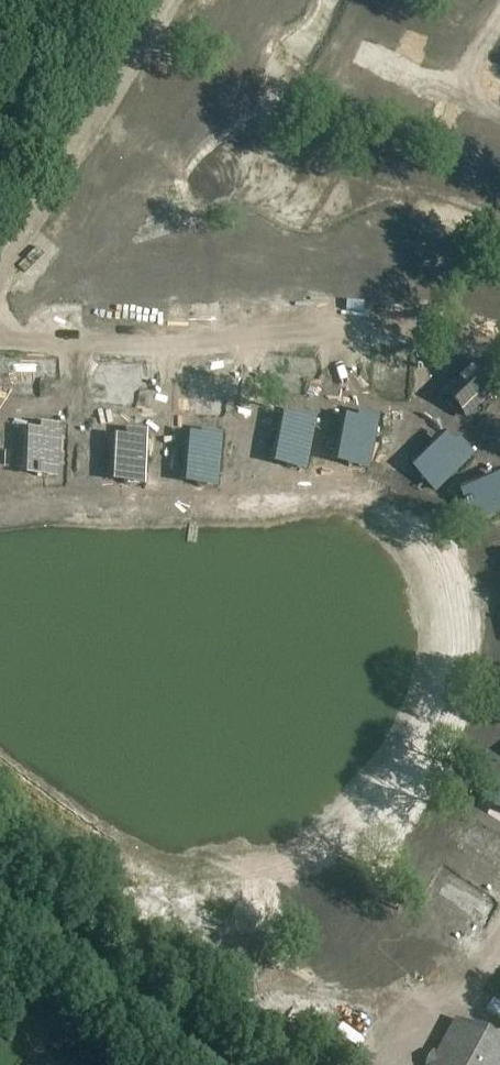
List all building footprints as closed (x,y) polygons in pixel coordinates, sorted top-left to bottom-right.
[(317,378),(318,360),(266,356),(264,374),(278,375),(276,392),(300,394),(302,377),(317,378)] [(50,359),(0,357),(0,375),(10,375),(9,393),(33,394),(34,376),(49,377),(50,359)] [(150,385),(150,367),(98,365),(97,383),(110,383),(110,401),(134,402),(134,384),(150,385)] [(479,409),(499,390),(499,385),(493,378),(482,365),(472,374),(460,385),(450,395),(462,407),(471,417),(479,409)] [(237,398),(238,381),(186,377),(184,395),(198,396),(196,413),(220,415),(222,397),(237,398)] [(306,469),(314,421),(298,418),(296,433),(277,429),(272,457),(288,460),(287,466),(289,467),(290,466),(306,469)] [(368,469),(377,422),(361,418),(361,419),(358,433),(340,429),(335,457),(350,460),(349,466),(352,467),(352,466),(368,469)] [(44,475),(46,427),(30,426),(29,440),(10,440),(9,467),(25,468),(25,475),(28,475),(28,474),(44,475)] [(145,482),(147,434),(131,433),(131,434),(130,448),(111,447),(110,475),(126,476),(126,482),(128,482),(128,481),(144,482),(145,482)] [(218,486),(221,438),(205,436),(205,437),(204,451),(185,450),(183,477),(199,478),(199,485),(201,485),(201,484),(218,486)] [(436,491),(471,458),(459,446),(449,456),(436,442),(416,462),(427,473),(422,478),(424,480),(425,479),(436,491)] [(499,513),(499,492),(494,477),(468,488),(474,503),(468,505),(469,508),(470,507),(476,522),(499,513)] [(463,844),(499,869),(499,843),(474,827),(463,844)] [(443,874),(432,892),(482,925),(494,907),(443,874)] [(457,1018),(432,1064),(499,1064),(499,1042),(457,1018)]
